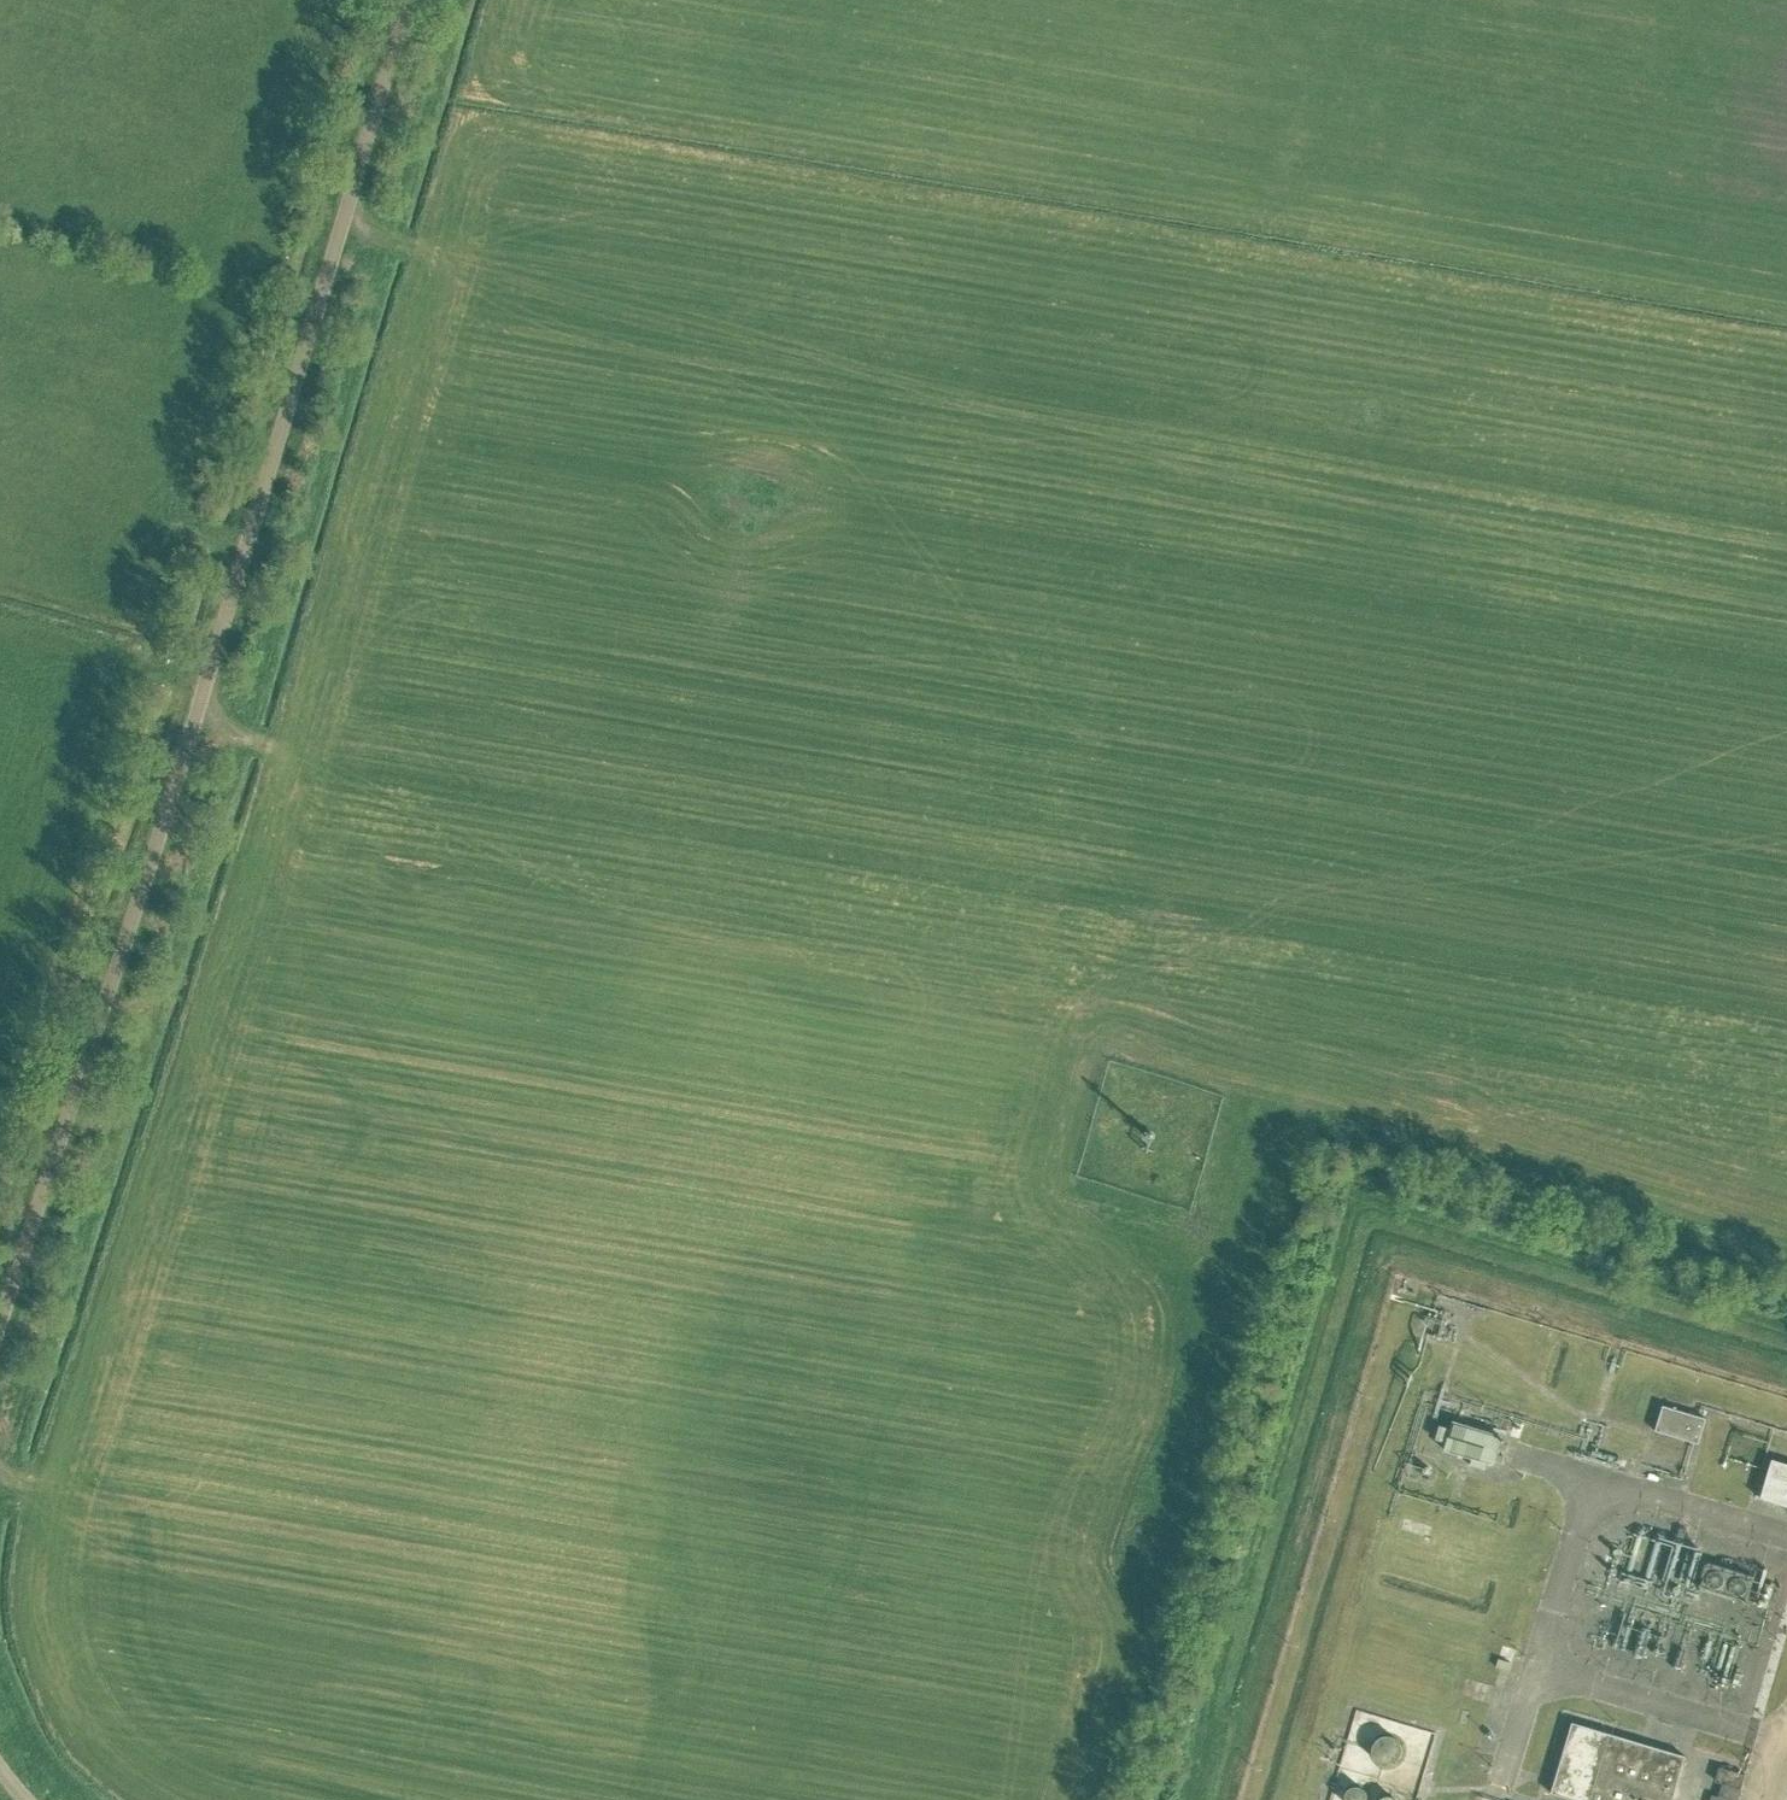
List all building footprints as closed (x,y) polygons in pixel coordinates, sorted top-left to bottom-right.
[(1664,1407),(1656,1431),(1699,1444),(1706,1420),(1664,1407)] [(1454,1422),(1451,1430),(1444,1452),(1495,1466),(1503,1436),(1454,1422)] [(1772,1460),(1761,1499),(1786,1507),(1786,1465),(1772,1460)] [(1708,1564),(1701,1590),(1751,1603),(1755,1578),(1708,1564)] [(1573,1724),(1553,1793),(1577,1799),(1674,1799),(1686,1757),(1573,1724)] [(1394,1763),(1400,1758),(1402,1751),(1400,1744),(1395,1738),(1387,1737),(1380,1740),(1376,1746),(1375,1754),(1379,1760),(1386,1764),(1394,1763)] [(1746,1776),(1720,1768),(1716,1782),(1743,1789),(1746,1776)] [(1719,1796),(1733,1799),(1738,1799),(1741,1790),(1722,1785),(1719,1796)] [(1357,1787),(1351,1788),(1347,1793),(1346,1799),(1347,1799),(1367,1799),(1366,1793),(1363,1789),(1357,1787)]
